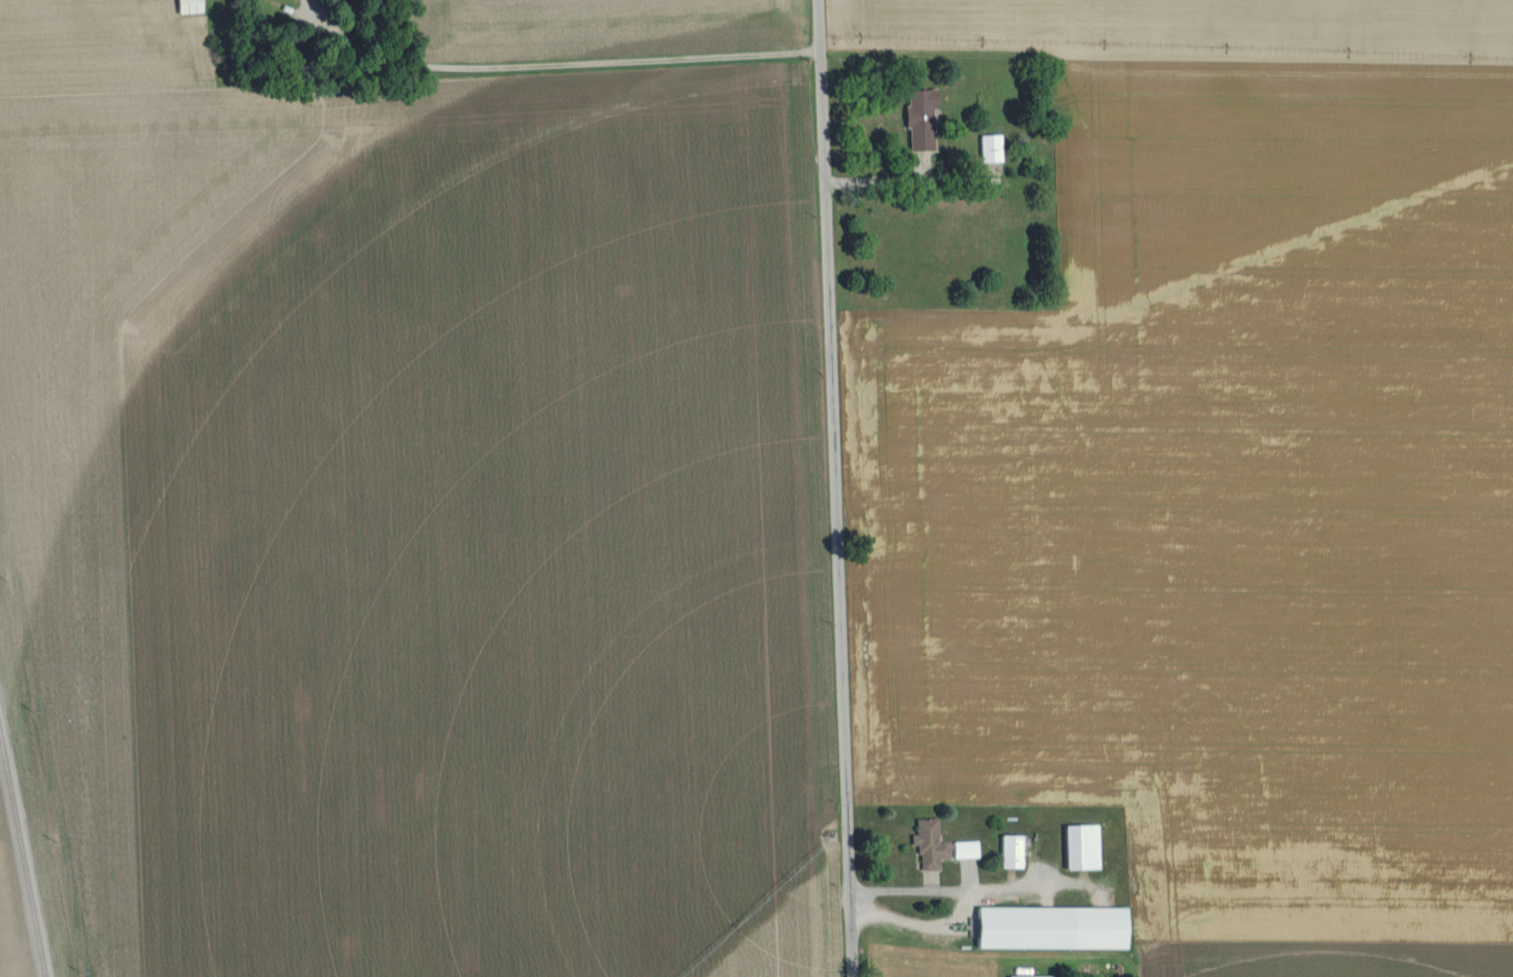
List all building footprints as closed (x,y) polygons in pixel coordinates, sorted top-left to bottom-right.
[(200,14),(199,0),(175,0),(175,14),(200,14)] [(933,152),(932,110),(936,110),(935,90),(907,91),(908,108),(903,108),(904,129),(908,129),(909,153),(933,152)] [(1000,136),(979,136),(979,163),(1000,163),(1000,136)] [(937,820),(915,821),(916,836),(910,836),(910,847),(918,847),(919,872),(939,871),(938,861),(949,861),(948,843),(938,844),(937,820)] [(1098,870),(1097,826),(1062,827),(1064,871),(1098,870)] [(999,869),(1021,869),(1021,837),(1000,836),(999,869)] [(978,859),(977,842),(951,843),(952,860),(978,859)] [(1126,909),(974,908),(974,950),(1126,951),(1126,909)]
